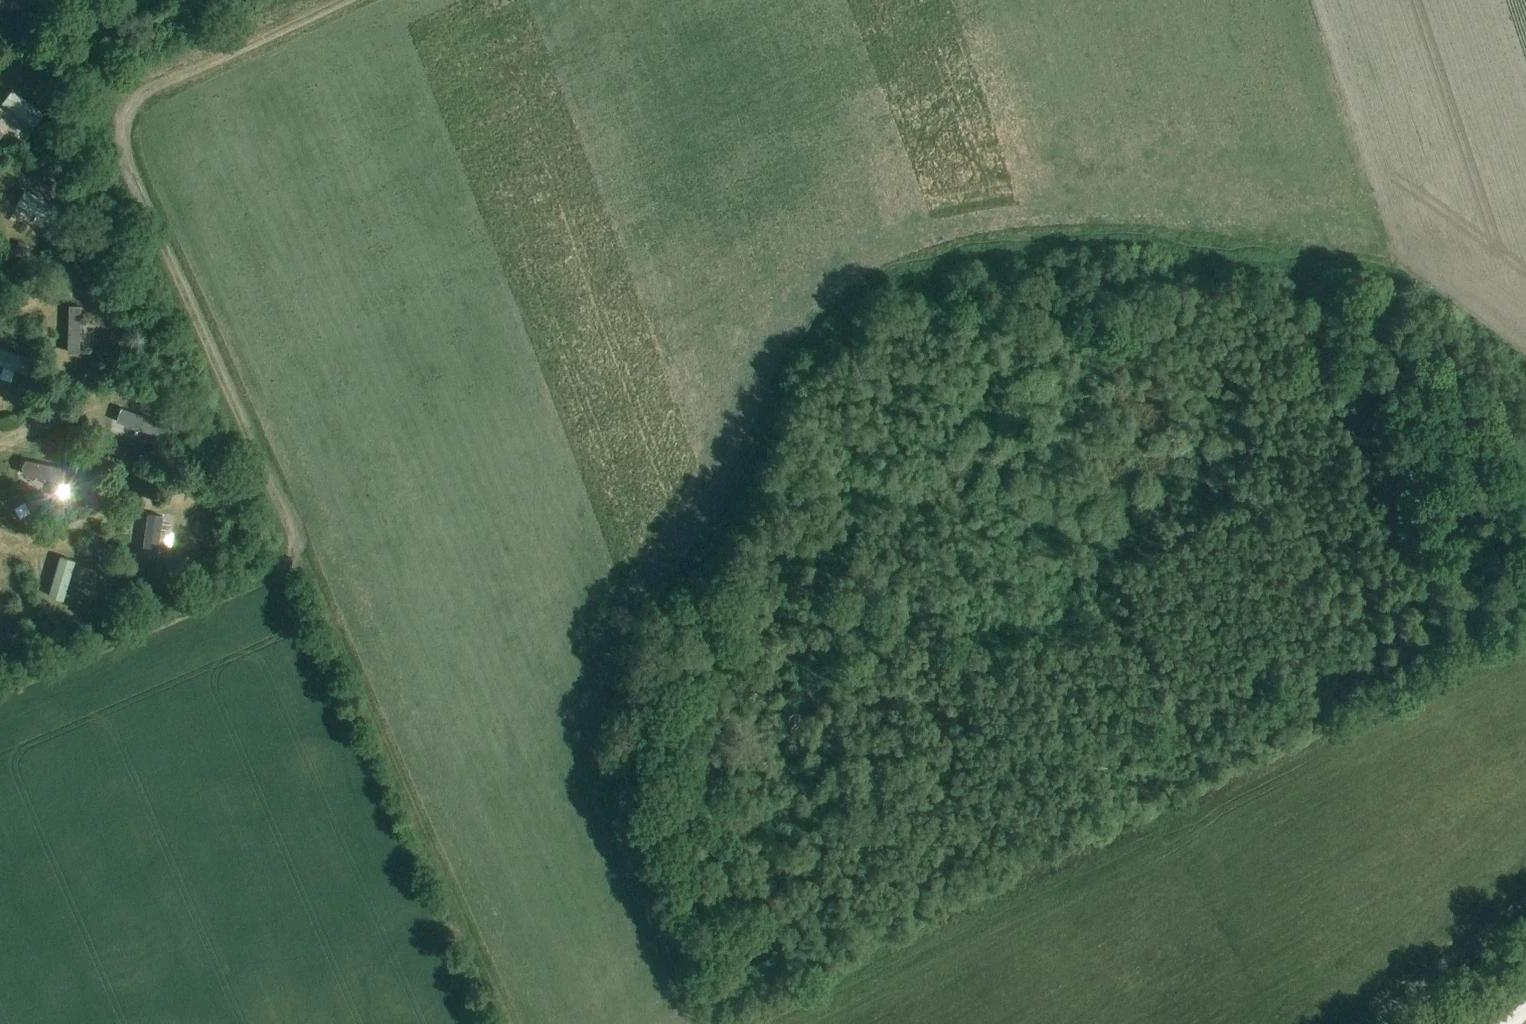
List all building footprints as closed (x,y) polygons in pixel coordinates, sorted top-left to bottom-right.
[(45,113),(13,88),(2,102),(34,127),(45,113)] [(1,129),(9,114),(0,109),(0,128),(1,129)] [(61,205),(25,188),(11,216),(47,233),(61,205)] [(29,247),(18,243),(14,254),(25,259),(29,247)] [(116,443),(124,426),(86,409),(78,426),(116,443)]
